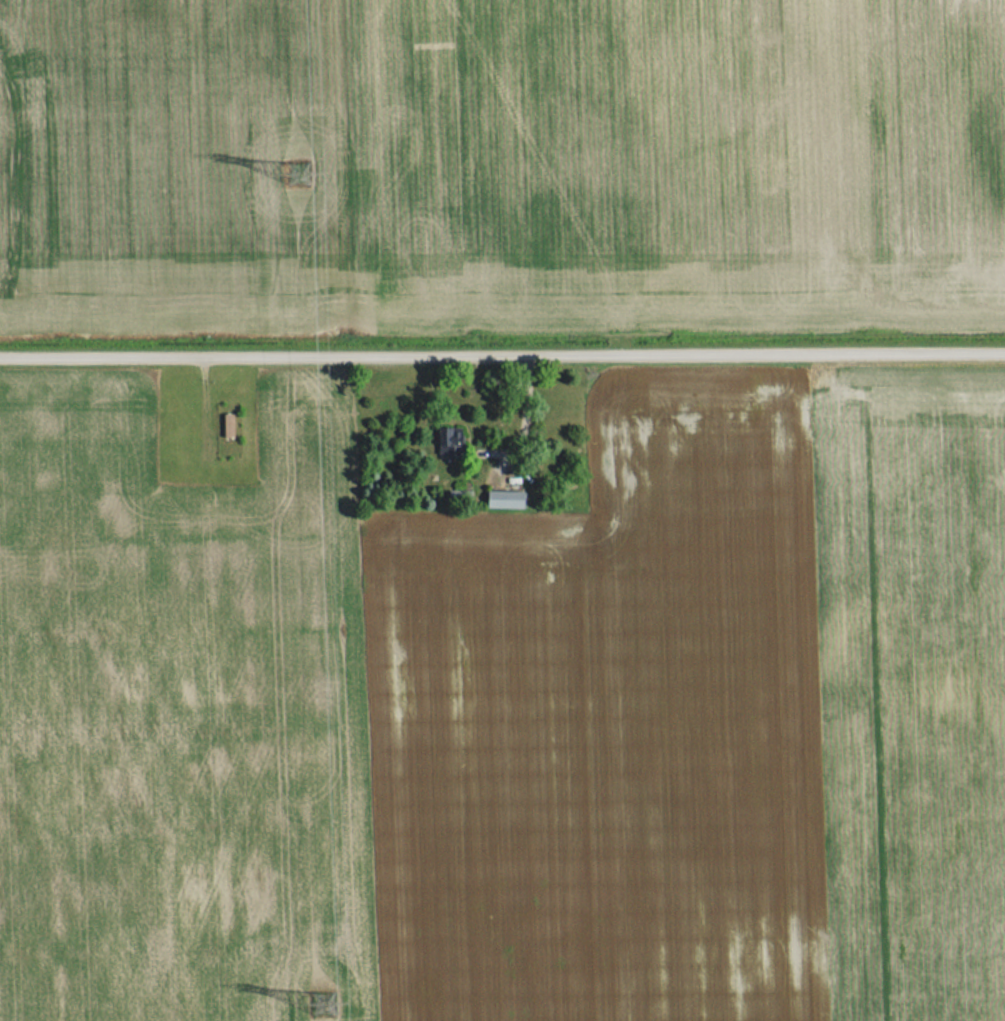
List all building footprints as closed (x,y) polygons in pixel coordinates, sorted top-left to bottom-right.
[(223,414),(223,436),(232,436),(232,414),(223,414)] [(487,492),(487,508),(518,509),(518,498),(511,498),(512,493),(487,492)]
